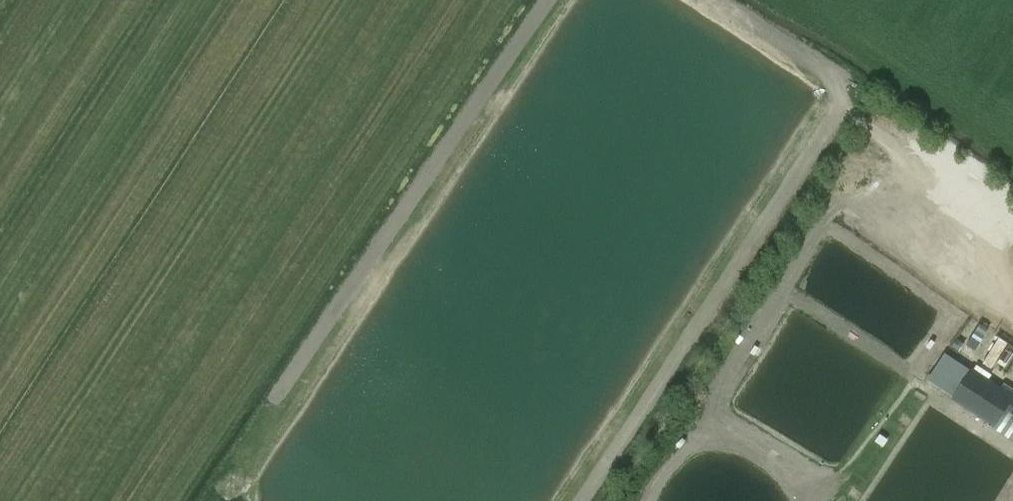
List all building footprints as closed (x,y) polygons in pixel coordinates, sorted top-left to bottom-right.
[(982,320),(964,341),(991,363),(1008,342),(982,320)] [(974,370),(954,399),(997,427),(1008,410),(1012,413),(1012,412),(1012,395),(974,370)]
